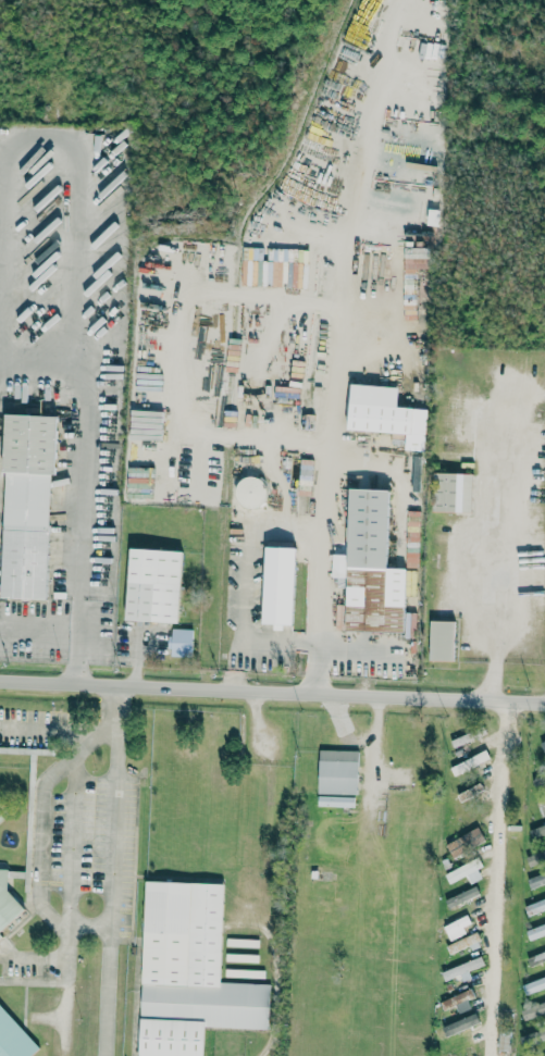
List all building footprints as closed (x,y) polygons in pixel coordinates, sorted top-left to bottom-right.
[(404,268),(429,268),(429,248),(404,248),(404,268)] [(414,408),(412,433),(348,428),(350,403),(414,408)] [(55,416),(7,414),(0,599),(48,600),(55,416)] [(424,457),(414,456),(413,492),(423,492),(424,457)] [(437,472),(473,473),(472,511),(436,510),(437,472)] [(238,507),(264,507),(264,478),(238,479),(238,507)] [(391,490),(388,569),(349,568),(351,489),(391,490)] [(294,623),(264,622),(268,547),(297,548),(294,623)] [(177,622),(128,619),(133,548),(183,551),(177,622)] [(455,660),(432,659),(432,621),(455,621),(455,660)] [(193,629),(171,629),(171,657),(192,657),(193,629)] [(454,749),(472,740),(468,733),(450,742),(454,749)] [(318,807),(355,808),(355,796),(358,796),(359,751),(319,751),(318,807)] [(450,768),(454,776),(490,759),(486,751),(450,768)] [(531,837),(544,833),(544,824),(529,829),(531,837)] [(452,858),(485,841),(477,827),(445,844),(452,858)] [(528,864),(544,860),(544,849),(525,854),(528,864)] [(445,873),(449,882),(466,875),(469,883),(483,878),(476,861),(445,873)] [(17,905),(3,866),(0,867),(0,937),(17,905)] [(527,878),(530,888),(544,883),(544,872),(527,878)] [(220,982),(223,883),(145,880),(139,1055),(203,1055),(204,1027),(268,1029),(270,984),(220,982)] [(445,899),(448,907),(479,894),(476,886),(445,899)] [(544,910),(544,897),(524,906),(528,916),(544,910)] [(450,940),(467,932),(464,927),(471,923),(467,914),(443,926),(450,940)] [(544,936),(544,923),(526,931),(530,942),(544,936)] [(481,946),(477,933),(446,943),(449,953),(470,946),(471,950),(481,946)] [(544,960),(544,951),(527,958),(530,966),(544,960)] [(258,962),(258,954),(225,953),(225,961),(258,962)] [(485,965),(481,956),(441,971),(445,980),(485,965)] [(264,978),(264,970),(225,968),(225,976),(264,978)] [(544,988),(544,976),(522,984),(525,995),(544,988)] [(474,996),(470,989),(440,1001),(443,1009),(474,996)] [(459,1013),(471,1009),(468,999),(455,1003),(459,1013)] [(544,1013),(544,1001),(520,1008),(523,1019),(544,1013)] [(39,1049),(0,1006),(0,1055),(31,1055),(39,1049)] [(433,1030),(438,1040),(482,1020),(478,1010),(433,1030)] [(527,1045),(544,1039),(544,1028),(524,1035),(527,1045)] [(511,1051),(511,1032),(498,1032),(498,1050),(511,1051)]
